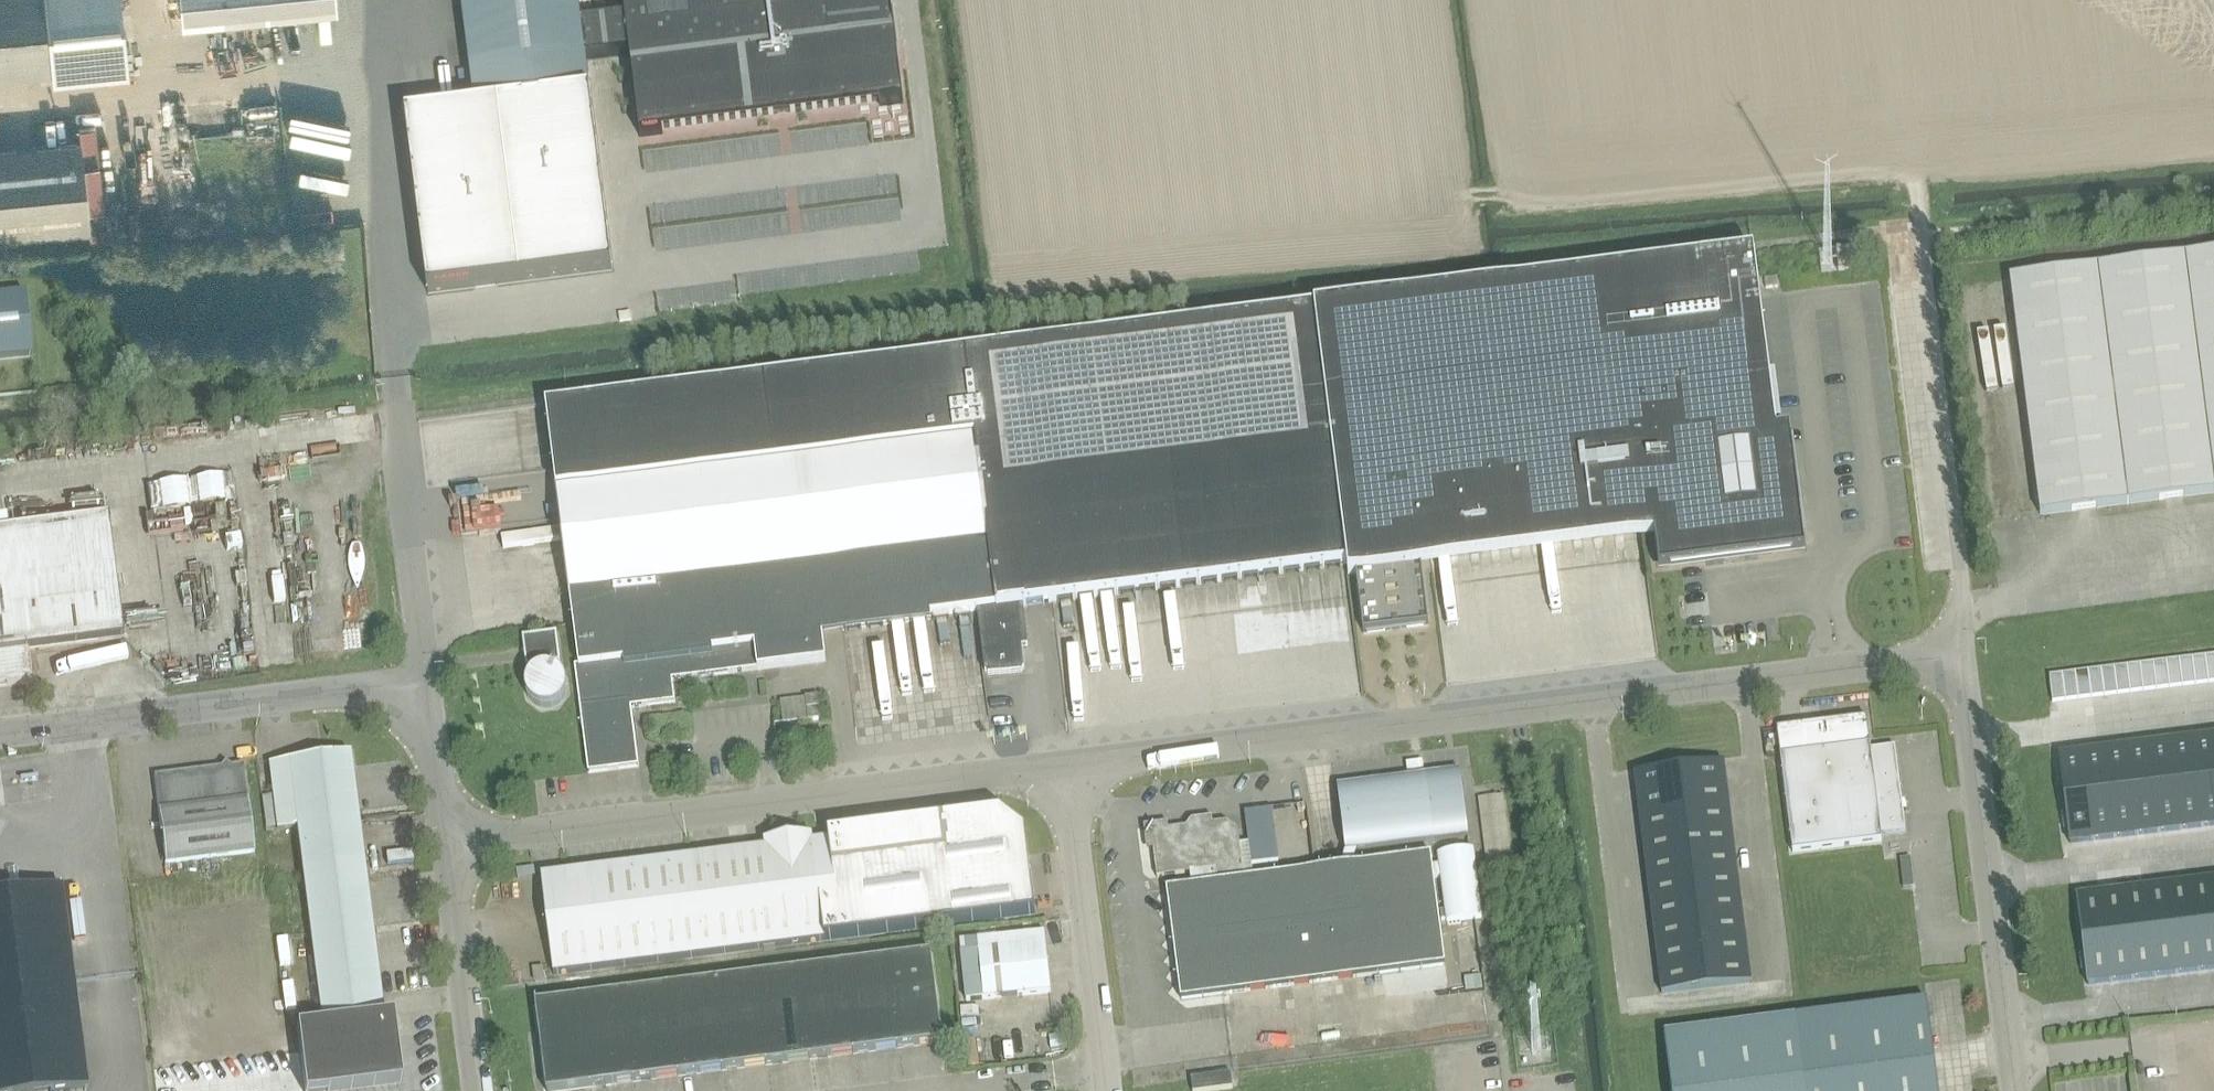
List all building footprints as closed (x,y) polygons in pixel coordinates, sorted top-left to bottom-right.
[(53,71),(54,81),(129,73),(121,0),(0,0),(0,77),(53,71)] [(180,11),(287,0),(179,0),(180,11)] [(474,108),(590,93),(578,0),(461,0),(474,108)] [(581,22),(585,59),(629,53),(639,136),(662,133),(662,128),(879,100),(880,106),(903,103),(890,0),(622,0),(624,17),(581,22)] [(612,270),(590,93),(474,108),(405,116),(428,293),(612,270)] [(105,240),(94,125),(78,127),(79,141),(0,149),(0,239),(88,230),(89,241),(105,240)] [(283,166),(171,177),(176,236),(289,225),(283,166)] [(1849,271),(1847,250),(1847,249),(1834,250),(1836,272),(1849,271)] [(1314,308),(1347,566),(1348,576),(1355,575),(1363,634),(1428,625),(1420,565),(1787,519),(1753,252),(1314,308)] [(2007,279),(2037,515),(2213,493),(2213,253),(2007,279)] [(0,295),(0,358),(31,355),(24,293),(0,295)] [(1347,566),(1314,308),(545,405),(578,665),(574,666),(588,773),(639,767),(631,708),(675,702),(672,682),(825,661),(821,632),(976,612),(984,672),(988,675),(1021,671),(1024,667),(1021,646),(1028,645),(1023,607),(1347,566)] [(125,638),(109,517),(0,531),(0,687),(33,683),(29,651),(125,638)] [(538,667),(538,668),(549,667),(549,665),(561,664),(557,634),(522,638),(526,668),(538,667)] [(2213,681),(2213,654),(2048,675),(2051,701),(2213,681)] [(808,721),(820,719),(817,696),(780,701),(782,723),(808,720),(808,721)] [(1802,752),(1780,755),(1792,851),(1881,840),(1880,834),(1905,831),(1894,746),(1870,749),(1869,744),(1868,738),(1866,718),(1802,726),(1799,726),(1802,752)] [(2068,842),(2213,824),(2213,733),(2057,752),(2068,842)] [(276,829),(357,819),(349,753),(268,764),(276,829)] [(1681,790),(1726,785),(1723,762),(1678,767),(1681,790)] [(167,862),(256,851),(245,763),(156,774),(167,862)] [(1636,796),(1681,790),(1678,767),(1633,773),(1636,796)] [(1425,775),(1336,787),(1345,852),(1340,866),(1351,865),(1356,851),(1434,841),(1468,836),(1460,771),(1425,775)] [(1684,812),(1728,806),(1726,785),(1681,790),(1684,812)] [(1639,817),(1684,812),(1681,790),(1636,796),(1639,817)] [(1487,862),(1512,861),(1509,792),(1484,793),(1487,862)] [(1686,834),(1731,828),(1728,806),(1684,812),(1686,834)] [(1270,808),(1244,811),(1248,843),(1251,865),(1277,862),(1274,840),(1270,808)] [(1642,839),(1686,834),(1684,812),(1639,817),(1642,839)] [(764,847),(541,876),(554,974),(1026,909),(1018,836),(996,813),(812,834),(763,840),(764,847)] [(1167,823),(1143,826),(1146,850),(1153,850),(1156,878),(1215,870),(1217,883),(1166,889),(1181,1000),(1444,966),(1432,877),(1431,865),(1429,855),(1351,865),(1340,866),(1243,879),(1237,830),(1226,822),(1212,824),(1211,817),(1190,820),(1185,827),(1168,830),(1167,823)] [(302,870),(363,863),(357,819),(276,829),(276,830),(296,827),(302,870)] [(1689,856),(1734,850),(1731,828),(1686,834),(1689,856)] [(1644,861),(1689,856),(1686,834),(1642,839),(1644,861)] [(1439,864),(1431,865),(1432,877),(1441,876),(1446,918),(1447,921),(1482,916),(1473,848),(1438,853),(1439,864)] [(1692,878),(1737,872),(1734,850),(1689,856),(1692,878)] [(1647,883),(1692,878),(1689,856),(1644,861),(1647,883)] [(310,936),(371,928),(363,863),(302,870),(310,936)] [(1695,900),(1739,894),(1737,872),(1692,878),(1695,900)] [(2213,969),(2213,877),(2075,894),(2086,985),(2213,969)] [(1650,905),(1695,900),(1692,878),(1647,883),(1650,905)] [(88,1084),(63,887),(0,895),(0,1090),(35,1090),(88,1084)] [(1697,921),(1742,916),(1739,894),(1695,900),(1697,921)] [(1653,927),(1697,921),(1695,900),(1650,905),(1653,927)] [(1700,943),(1745,938),(1742,916),(1697,921),(1700,943)] [(1655,949),(1700,943),(1697,921),(1653,927),(1655,949)] [(371,928),(310,936),(321,1023),(296,1026),(304,1090),(328,1090),(401,1082),(392,1014),(382,1016),(371,928)] [(977,938),(959,940),(966,1001),(984,999),(1051,992),(1046,944),(1044,932),(977,938)] [(1703,965),(1748,960),(1745,938),(1700,943),(1703,965)] [(1658,971),(1703,965),(1700,943),(1655,949),(1658,971)] [(898,1047),(942,1042),(931,953),(886,959),(898,1047)] [(854,1053),(898,1047),(886,959),(843,964),(854,1053)] [(1703,965),(1706,988),(1750,983),(1748,960),(1703,965)] [(810,1059),(854,1053),(843,964),(799,970),(810,1059)] [(1661,994),(1706,988),(1703,965),(1658,971),(1661,994)] [(766,1064),(810,1059),(799,970),(755,976),(766,1064)] [(723,1070),(766,1064),(755,976),(711,981),(723,1070)] [(679,1075),(723,1070),(711,981),(667,987),(679,1075)] [(635,1081),(679,1075),(667,987),(624,992),(635,1081)] [(635,1081),(624,992),(535,1003),(547,1090),(556,1090),(635,1081)] [(1926,1001),(1663,1035),(1670,1090),(1938,1090),(1926,1001)] [(1065,1033),(1048,1036),(1050,1049),(1067,1047),(1065,1033)] [(1232,1088),(1230,1073),(1190,1078),(1192,1090),(1204,1090),(1232,1088)]
